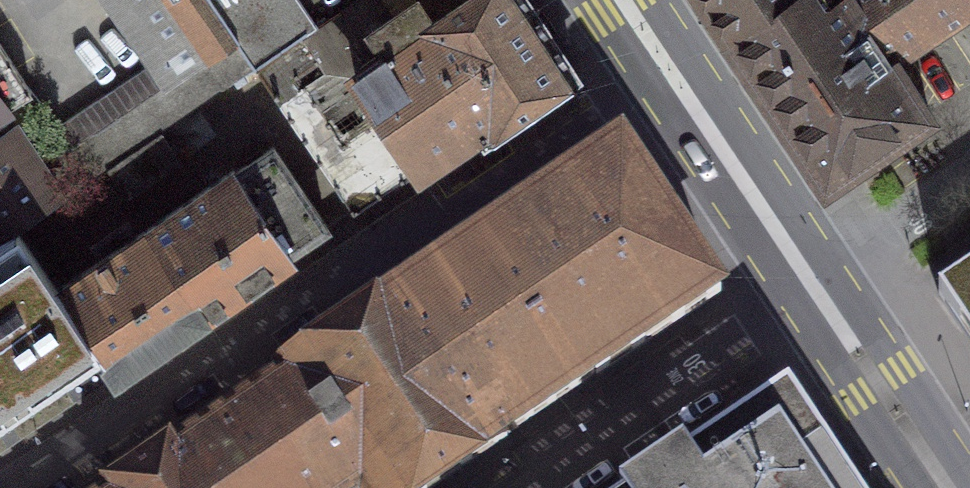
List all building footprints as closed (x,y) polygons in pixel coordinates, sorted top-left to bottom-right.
[(149,65),(127,79),(162,130),(255,67),(236,38),(209,57),(171,0),(104,0),(149,65)] [(209,57),(236,38),(210,0),(171,0),(209,57)] [(305,33),(282,0),(210,0),(236,38),(255,67),(302,36),(305,33)] [(524,0),(388,0),(396,12),(341,51),(358,78),(353,81),(364,98),(370,95),(383,114),(343,140),(299,76),(320,62),(302,36),(255,67),(354,213),(479,127),(485,136),(575,76),(533,13),(524,0)] [(727,31),(774,0),(707,0),(727,31)] [(727,31),(733,40),(826,179),(926,112),(889,57),(851,0),(774,0),(727,31)] [(889,57),(969,3),(969,0),(851,0),(889,57)] [(30,90),(0,46),(0,110),(30,90)] [(162,130),(127,79),(56,126),(92,177),(107,167),(159,132),(162,130)] [(0,138),(0,239),(61,197),(15,128),(0,138)] [(179,160),(159,132),(107,167),(126,197),(179,160)] [(117,487),(429,487),(720,291),(671,218),(622,146),(117,487)] [(236,171),(289,252),(327,227),(272,146),(236,171)] [(236,171),(234,169),(147,228),(205,314),(291,255),(289,252),(236,171)] [(205,314),(147,228),(59,286),(118,373),(205,314)] [(938,293),(969,340),(969,271),(938,293)] [(59,286),(0,326),(0,390),(27,430),(29,433),(118,373),(59,286)] [(789,388),(639,487),(854,487),(789,388)] [(0,390),(0,448),(27,430),(0,390)]
